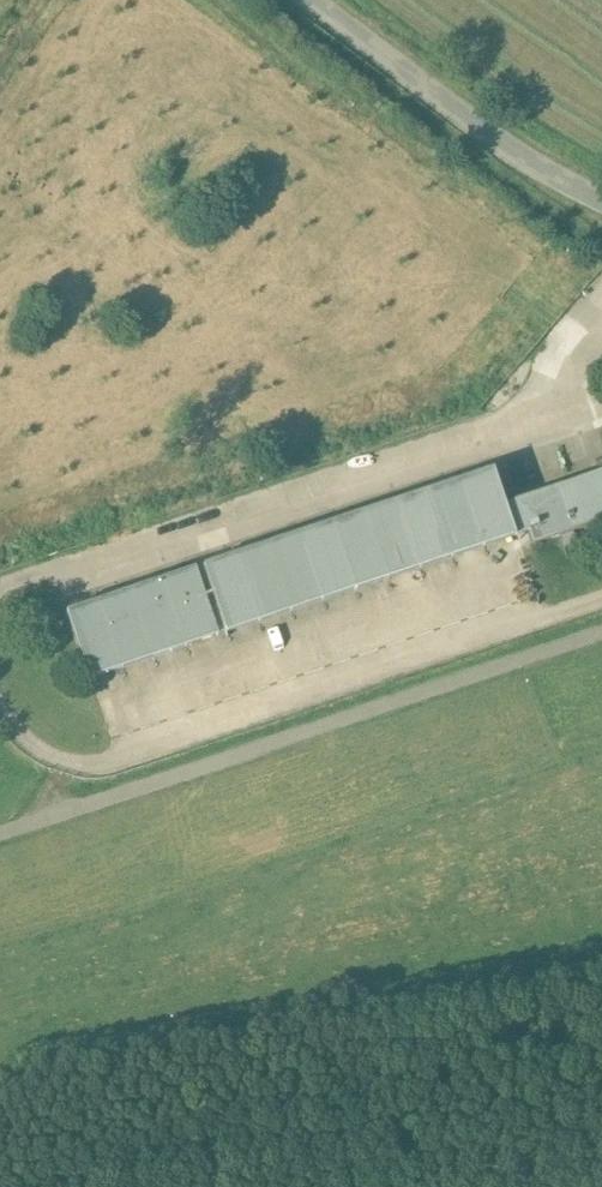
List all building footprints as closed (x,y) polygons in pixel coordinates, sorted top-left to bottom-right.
[(516,538),(505,506),(493,470),(204,567),(227,635),(516,538)] [(505,506),(516,538),(530,533),(534,545),(601,522),(601,473),(505,506)] [(196,570),(67,613),(89,681),(218,637),(196,570)]
